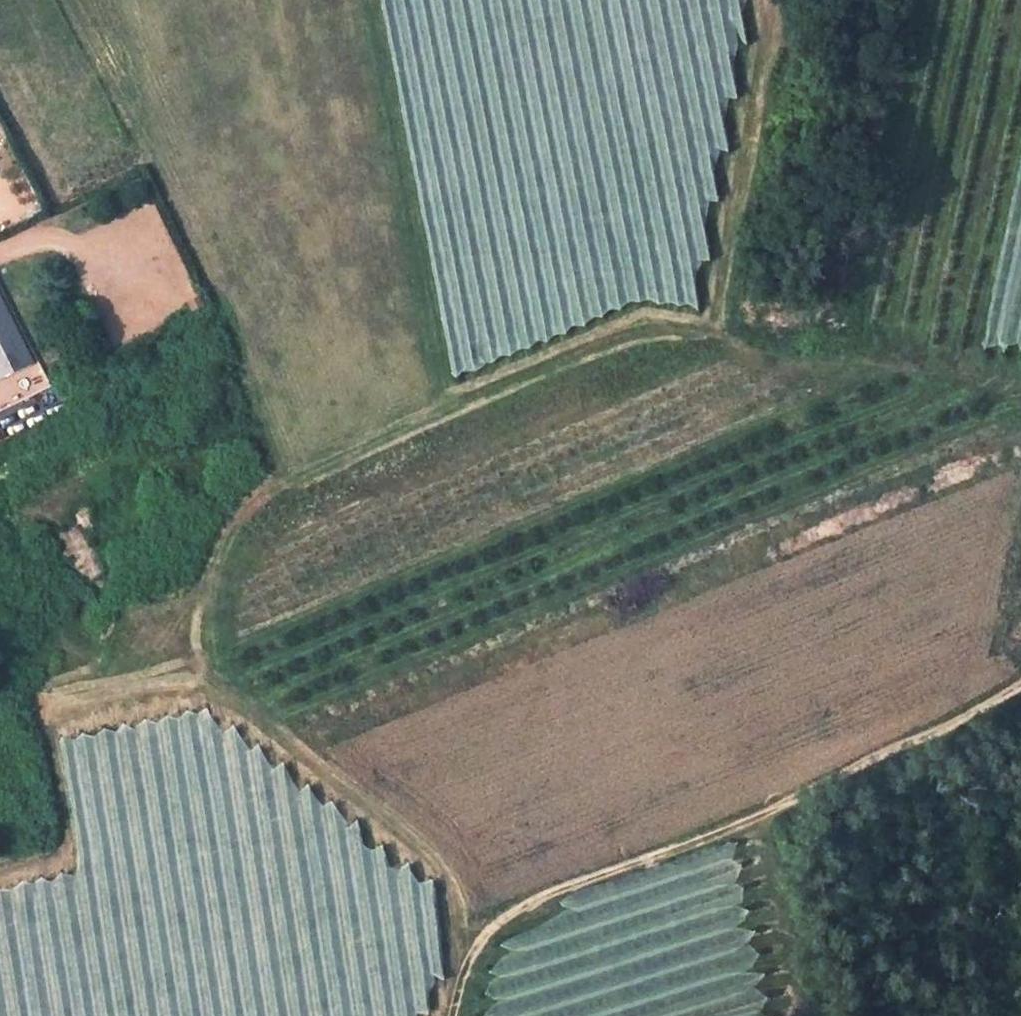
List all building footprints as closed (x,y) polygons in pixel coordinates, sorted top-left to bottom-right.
[(33,365),(0,291),(0,379),(33,365)]
